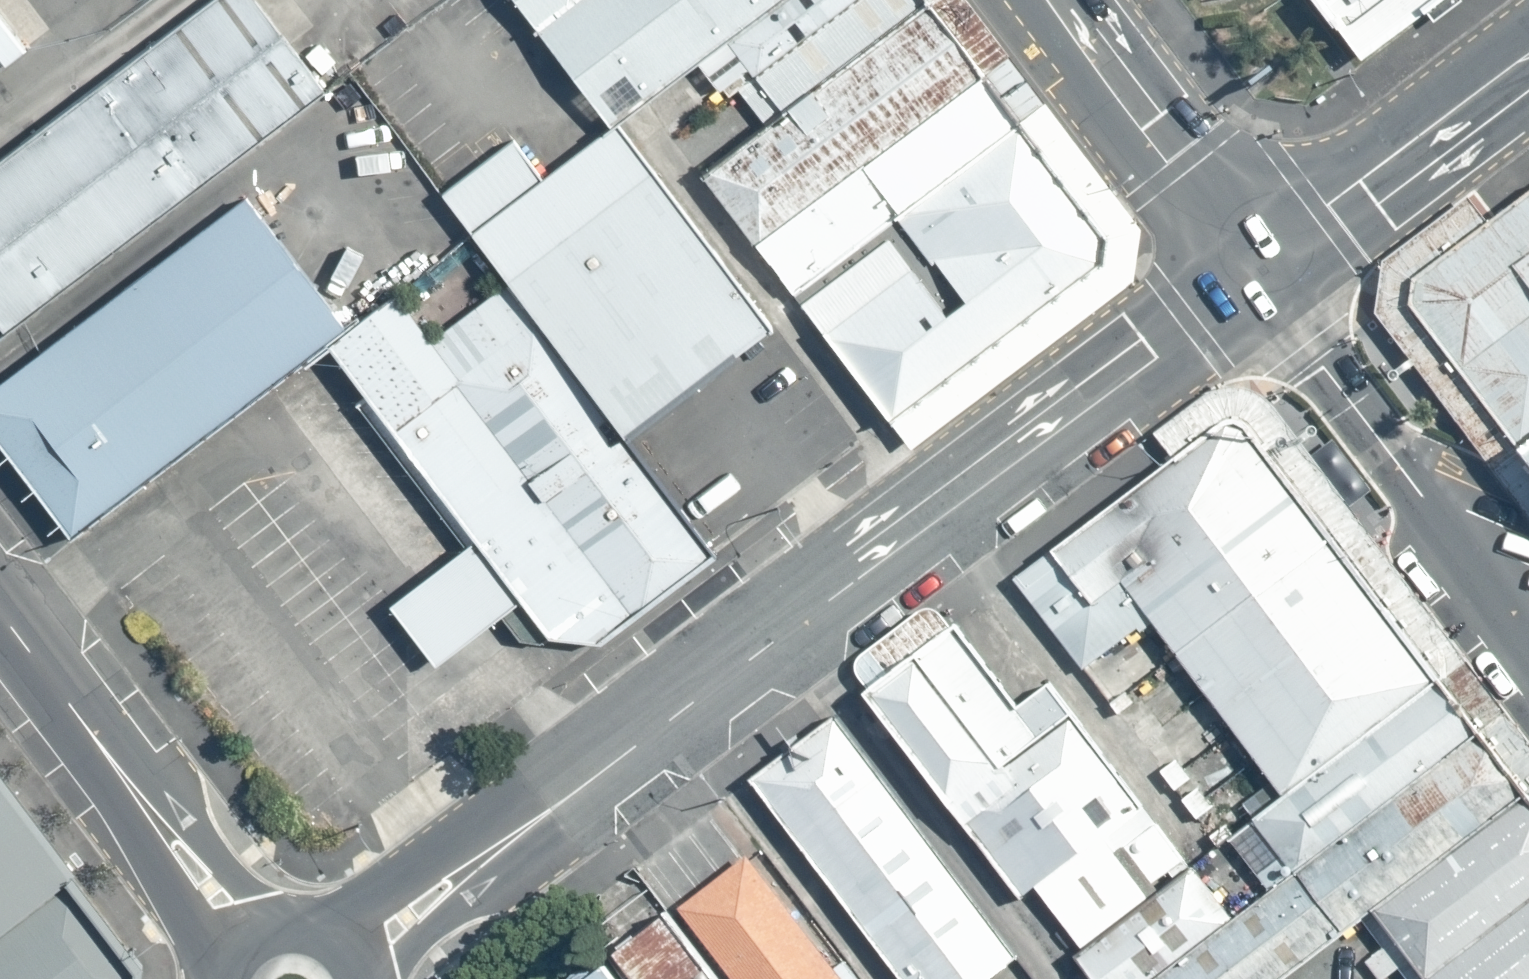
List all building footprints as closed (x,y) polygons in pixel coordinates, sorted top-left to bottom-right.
[(234,0),(170,0),(0,132),(0,302),(293,75),(234,0)] [(702,0),(489,0),(569,102),(680,17),(702,0)] [(720,222),(943,53),(904,0),(869,0),(743,98),(670,154),(720,222)] [(869,0),(702,0),(680,17),(743,98),(869,0)] [(1325,36),(1373,0),(1297,0),(1325,36)] [(1003,132),(943,53),(720,222),(762,278),(863,199),(882,223),(1003,132)] [(764,335),(604,131),(457,239),(482,274),(622,444),(764,335)] [(882,223),(907,254),(1026,162),(1003,132),(882,223)] [(1050,192),(1026,162),(907,254),(931,284),(1050,192)] [(0,348),(0,480),(34,524),(309,311),(211,185),(0,348)] [(1069,216),(1050,192),(931,284),(913,298),(944,338),(1065,248),(1069,216)] [(1528,443),(1528,192),(1416,276),(1413,303),(1522,448),(1528,443)] [(913,298),(850,218),(765,284),(859,404),(944,338),(913,298)] [(541,643),(693,529),(622,444),(482,274),(408,332),(366,278),(298,331),(541,643)] [(1043,640),(1111,590),(1267,479),(1201,392),(982,557),(1043,640)] [(1401,664),(1267,479),(1111,590),(1247,776),(1401,664)] [(923,617),(832,684),(977,881),(991,871),(1099,792),(1009,670),(978,692),(923,617)] [(1444,723),(1401,664),(1247,776),(1220,795),(1263,854),(1267,851),(1444,723)] [(799,702),(715,763),(873,978),(930,978),(977,945),(799,702)] [(1492,789),(1444,723),(1267,851),(1316,917),(1345,895),(1492,789)] [(1492,789),(1345,895),(1406,978),(1513,978),(1528,968),(1528,840),(1492,789)] [(1146,856),(1099,792),(991,871),(1038,935),(1146,856)] [(112,973),(0,829),(0,978),(105,978),(112,973)] [(721,844),(652,893),(715,978),(820,978),(721,844)] [(1146,856),(1038,935),(1033,939),(1062,978),(1090,978),(1198,901),(1158,847),(1146,856)] [(636,900),(583,939),(613,978),(693,978),(636,900)] [(578,956),(547,978),(594,978),(578,956)] [(1513,978),(1528,978),(1528,968),(1513,978)]
